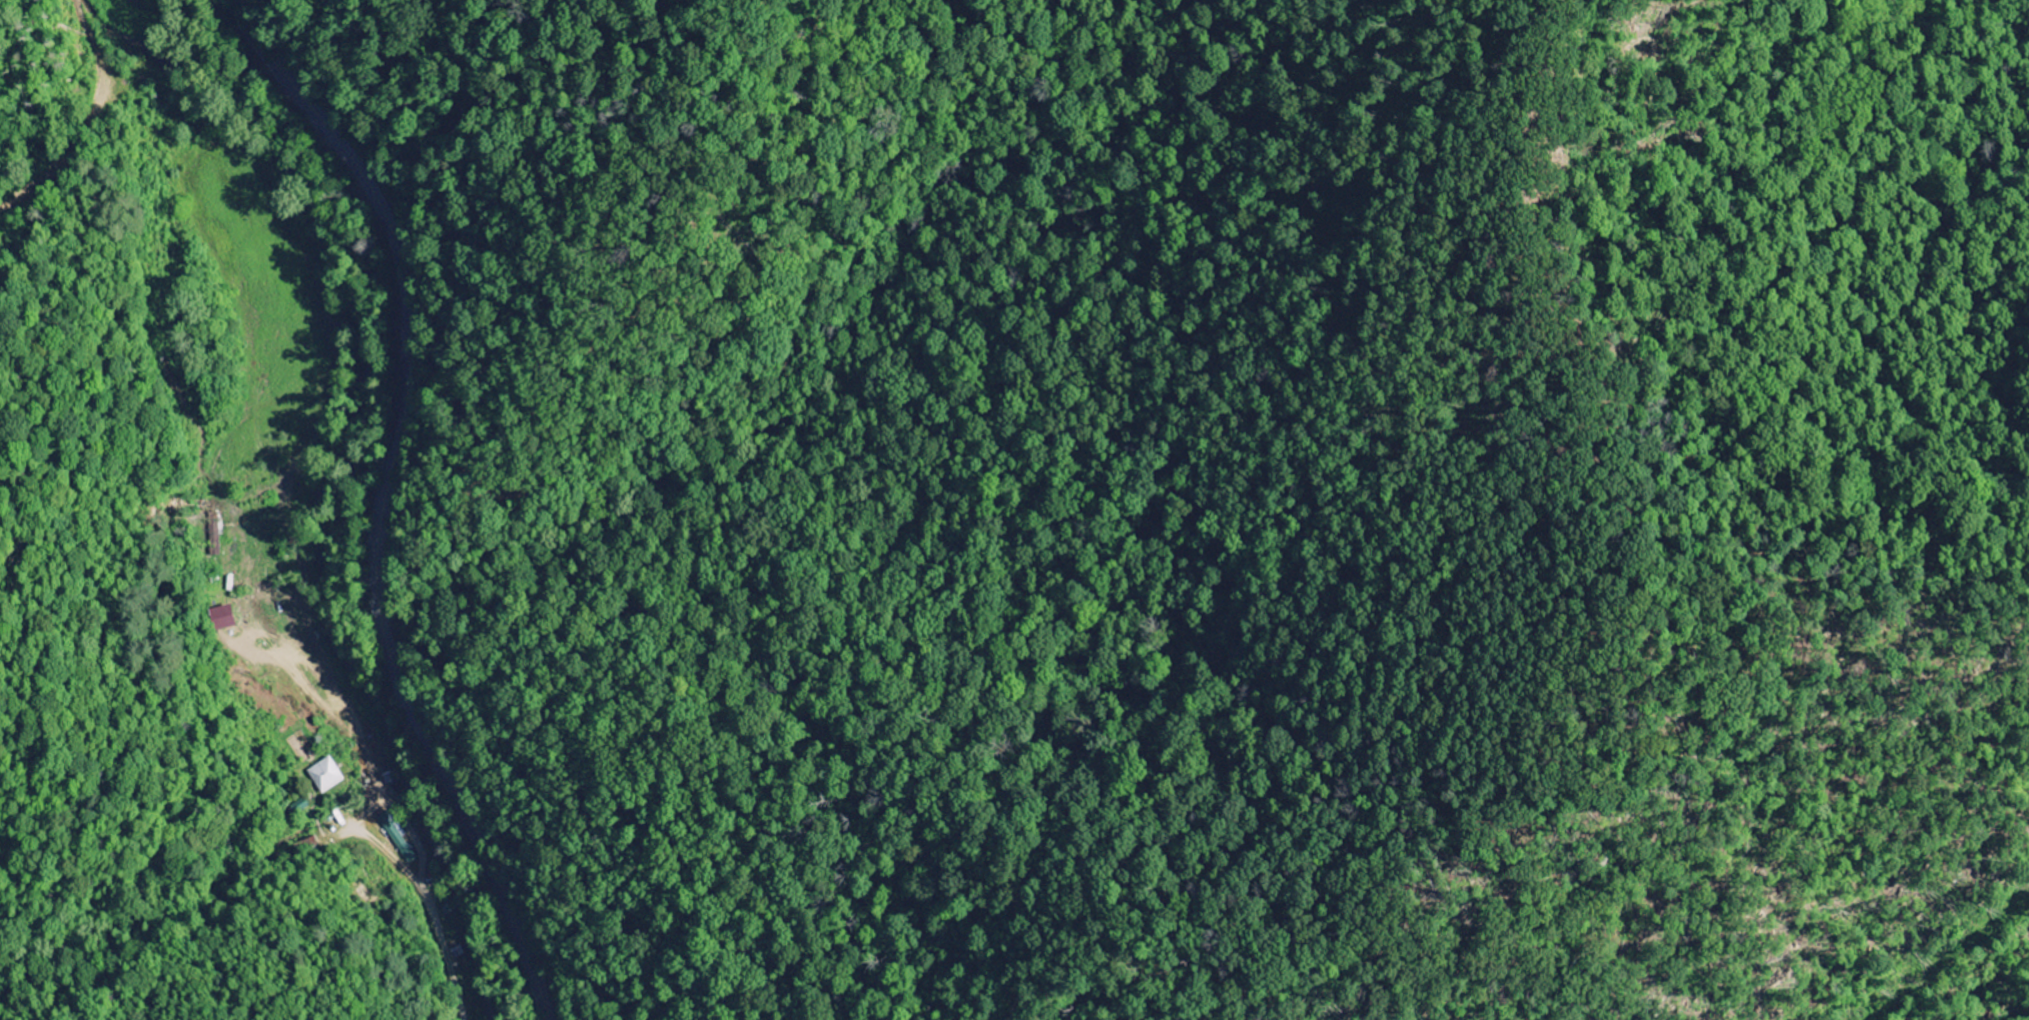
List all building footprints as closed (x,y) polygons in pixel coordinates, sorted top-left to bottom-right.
[(214,609),(218,631),(236,627),(232,605),(214,609)] [(322,795),(345,780),(330,756),(307,771),(322,795)] [(378,818),(404,865),(415,859),(398,828),(394,830),(385,814),(378,818)]
